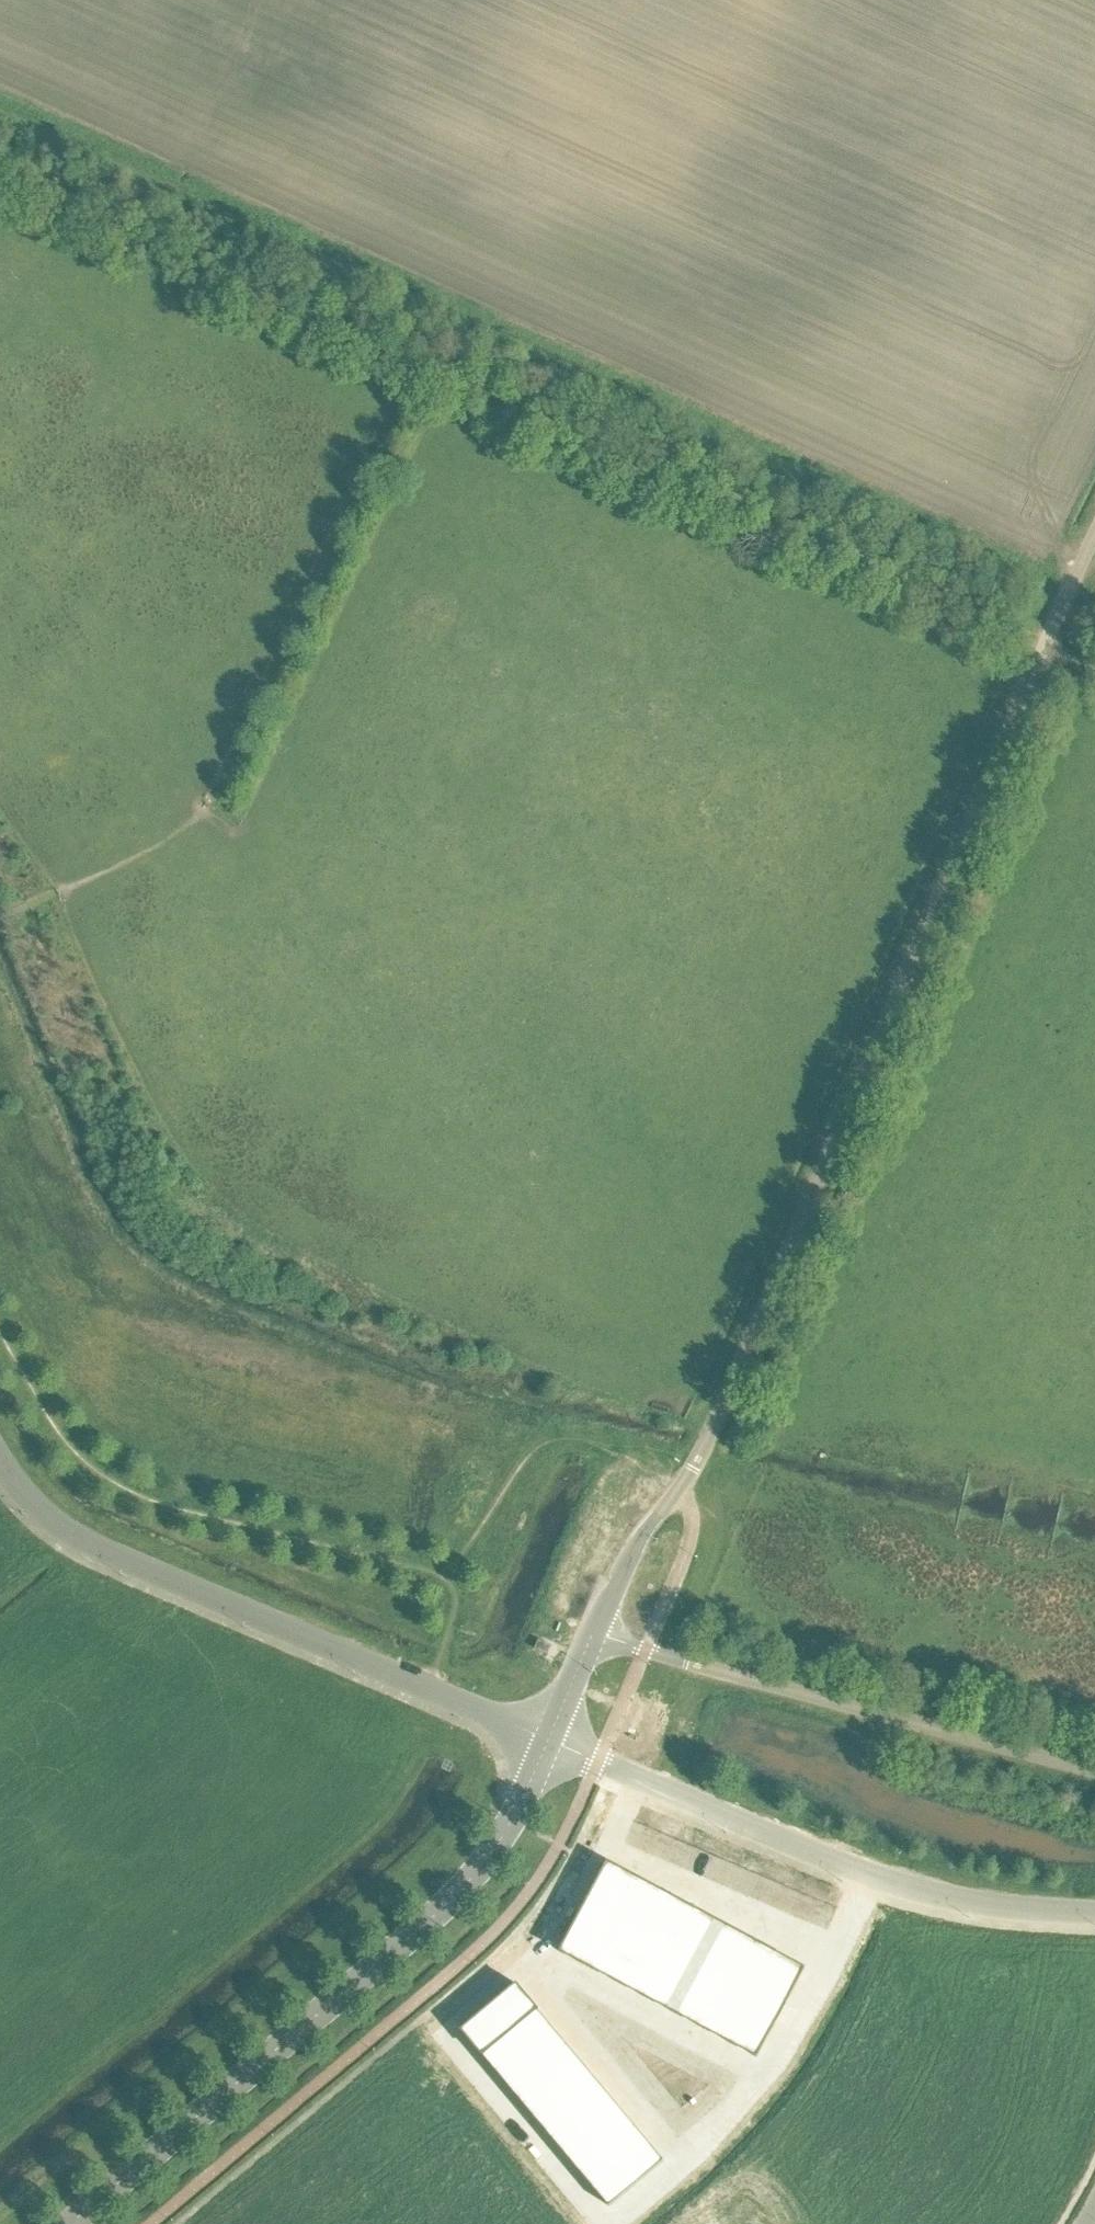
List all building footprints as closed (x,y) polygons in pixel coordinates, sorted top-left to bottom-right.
[(535,1649),(548,1655),(552,1647),(539,1641),(535,1649)] [(608,1863),(560,1953),(757,2058),(805,1969),(608,1863)] [(517,1985),(461,2031),(609,2207),(664,2161),(517,1985)]
